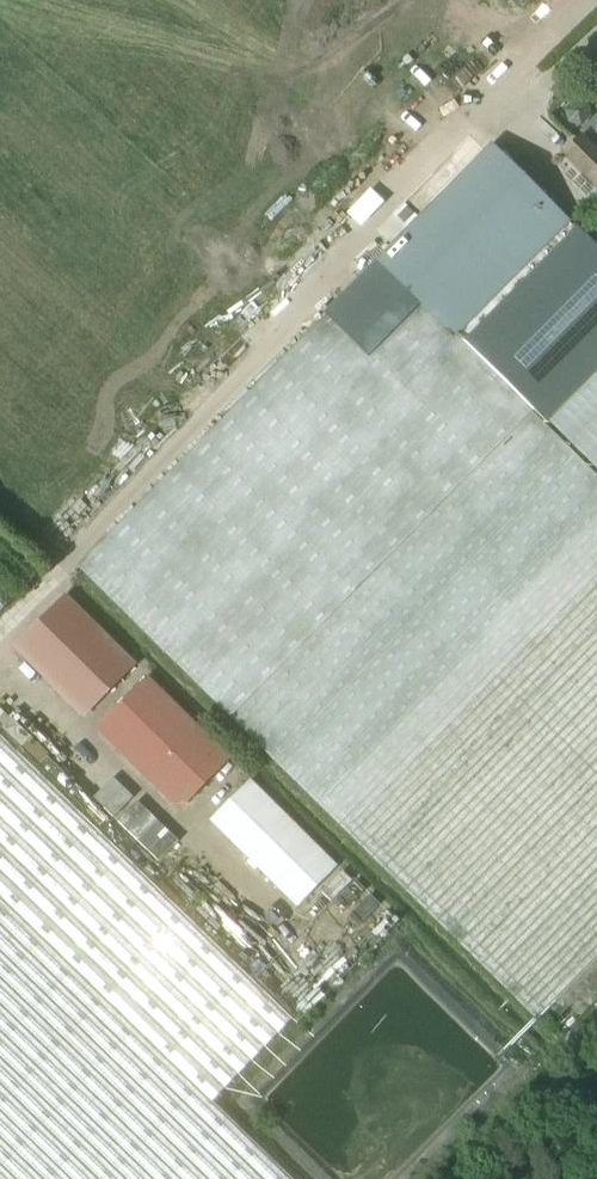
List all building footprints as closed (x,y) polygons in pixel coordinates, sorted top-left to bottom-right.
[(583,129),(561,149),(596,187),(596,145),(583,129)] [(455,338),(570,222),(491,144),(377,260),(381,264),(455,338)] [(77,571),(227,720),(232,715),(536,1018),(557,1040),(596,999),(596,473),(534,410),(596,347),(596,249),(570,222),(455,338),(381,264),(77,571)] [(551,421),(596,467),(596,375),(551,421)] [(16,647),(85,715),(135,664),(65,597),(16,647)] [(148,675),(95,728),(179,811),(232,758),(148,675)] [(10,715),(1,725),(40,761),(49,751),(10,715)] [(214,1101),(293,1019),(0,736),(0,1178),(294,1178),(214,1101)] [(117,800),(153,834),(174,813),(138,778),(117,800)] [(211,820),(297,905),(337,866),(251,780),(211,820)]
